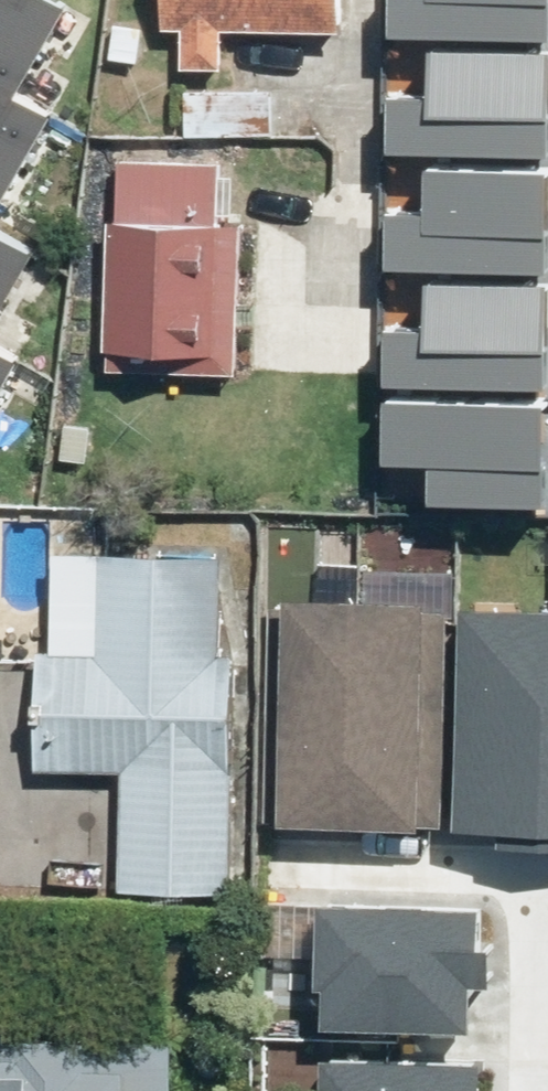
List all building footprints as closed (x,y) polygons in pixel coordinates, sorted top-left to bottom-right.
[(38,0),(0,0),(0,98),(8,102),(54,23),(60,12),(38,0)] [(155,32),(176,33),(176,72),(212,73),(213,33),(331,37),(331,0),(156,0),(155,32)] [(384,40),(540,47),(542,0),(385,0),(384,40)] [(388,103),(386,157),(542,163),(547,58),(427,53),(425,104),(388,103)] [(0,111),(0,211),(43,135),(0,111)] [(228,380),(233,230),(211,229),(213,167),(110,164),(108,226),(96,225),(91,376),(228,380)] [(386,223),(384,277),(540,283),(545,178),(425,173),(423,225),(386,223)] [(0,229),(0,305),(33,248),(0,229)] [(385,334),(383,388),(539,394),(544,289),(424,284),(422,336),(385,334)] [(0,374),(0,396),(10,379),(0,374)] [(541,410),(380,403),(378,465),(426,467),(424,506),(537,510),(541,410)] [(87,655),(31,654),(29,776),(115,777),(114,897),(224,899),(227,656),(210,656),(211,559),(88,557),(87,655)] [(425,829),(428,598),(271,597),(269,828),(425,829)] [(454,612),(452,832),(547,832),(547,613),(454,612)] [(475,923),(302,922),(301,1028),(474,1030),(475,923)] [(0,1043),(0,1090),(166,1090),(167,1046),(0,1043)] [(316,1071),(316,1090),(475,1090),(475,1072),(316,1071)]
